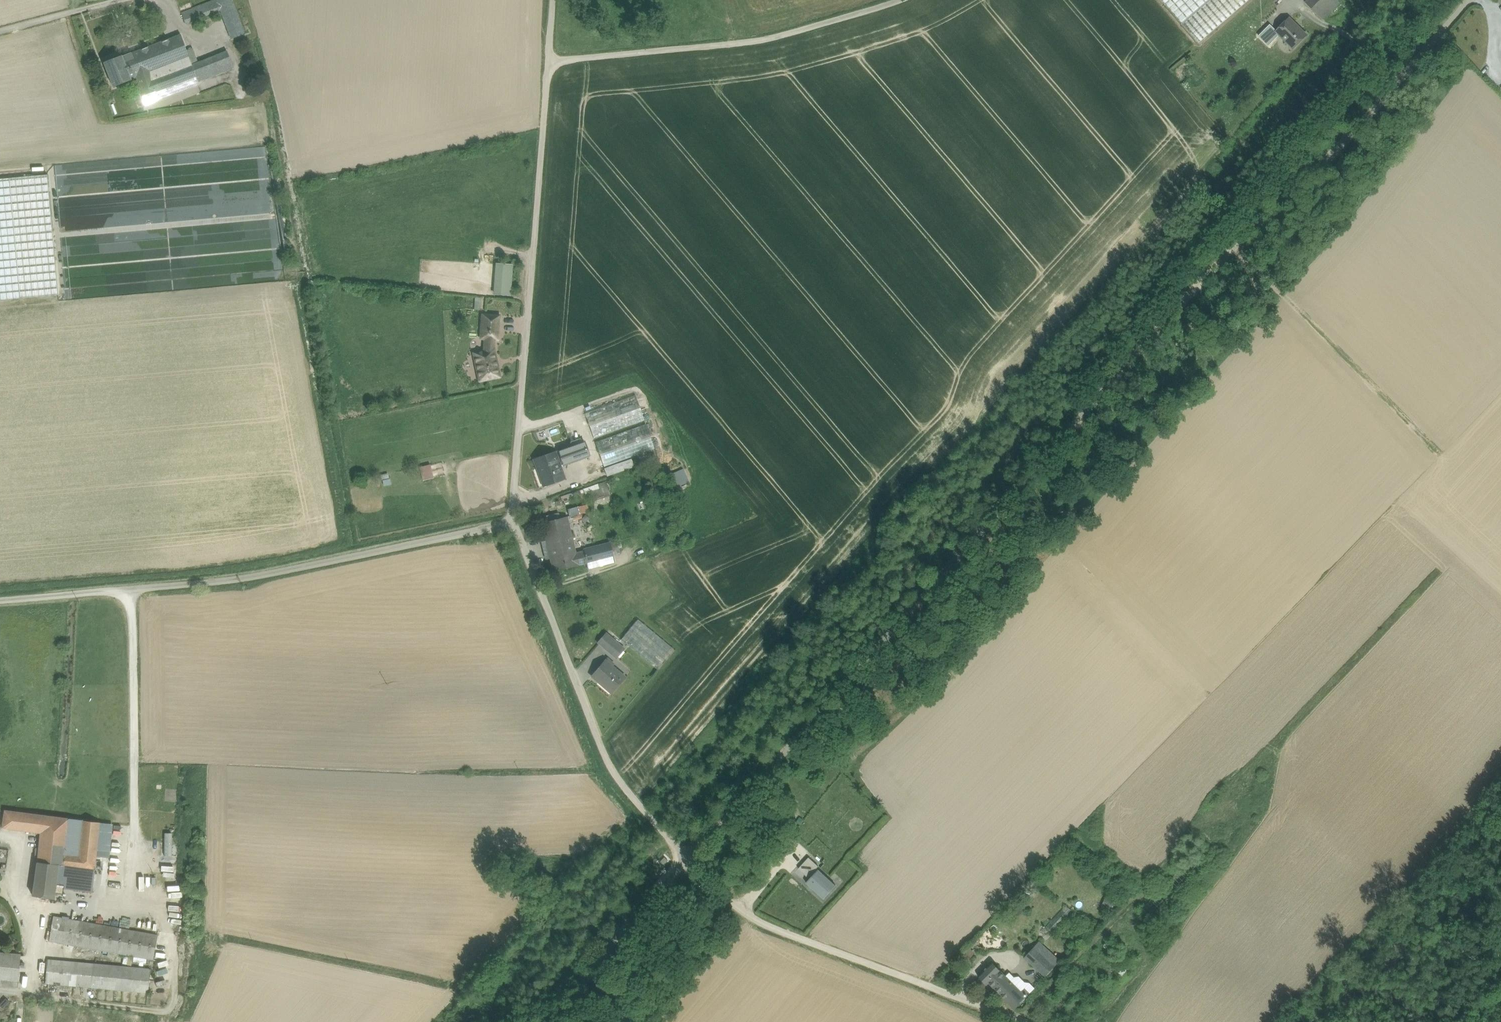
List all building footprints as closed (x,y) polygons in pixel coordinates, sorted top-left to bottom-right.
[(182,13),(185,23),(221,10),(227,8),(234,5),(232,0),(216,0),(182,13)] [(1183,24),(1210,0),(1162,0),(1183,24)] [(1183,24),(1199,43),(1250,0),(1210,0),(1183,24)] [(1305,2),(1318,16),(1319,15),(1329,5),(1333,9),(1340,2),(1338,0),(1307,0),(1305,2)] [(227,8),(221,10),(232,39),(245,34),(234,5),(227,8)] [(1329,5),(1319,15),(1323,20),(1333,9),(1329,5)] [(1306,35),(1289,18),(1276,32),(1293,49),(1306,35)] [(181,35),(122,57),(131,79),(136,77),(143,96),(158,90),(161,99),(198,84),(198,82),(191,65),(187,51),(181,35)] [(192,49),(187,51),(191,65),(197,63),(192,49)] [(197,63),(191,65),(198,82),(233,68),(227,51),(197,63)] [(122,56),(104,63),(113,87),(131,80),(131,79),(122,57),(122,56)] [(180,92),(183,99),(199,92),(196,86),(180,92)] [(158,90),(143,96),(145,104),(161,99),(158,90)] [(0,179),(0,300),(58,295),(48,175),(0,179)] [(493,262),(492,294),(510,295),(511,263),(493,262)] [(499,316),(483,315),(482,330),(498,331),(499,316)] [(498,331),(482,330),(481,338),(486,338),(494,339),(497,339),(498,331)] [(494,339),(486,338),(485,351),(482,352),(483,356),(477,357),(475,360),(477,368),(480,370),(482,380),(499,377),(493,349),(493,350),(494,339)] [(635,395),(585,413),(594,438),(644,420),(635,395)] [(645,424),(595,442),(604,467),(631,457),(654,449),(645,424)] [(584,442),(572,446),(577,460),(589,456),(584,442)] [(572,446),(555,452),(560,466),(577,460),(572,446)] [(555,452),(534,460),(537,469),(540,468),(546,485),(564,478),(560,466),(555,452)] [(631,457),(604,467),(607,476),(634,467),(631,457)] [(429,463),(418,466),(421,480),(432,477),(429,463)] [(681,468),(669,473),(675,486),(687,481),(681,468)] [(591,494),(593,500),(612,493),(607,479),(598,483),(600,491),(591,494)] [(563,509),(565,516),(579,513),(577,506),(563,509)] [(570,531),(564,533),(561,518),(541,523),(545,538),(546,538),(554,571),(586,563),(583,552),(576,554),(570,531)] [(616,542),(610,543),(612,551),(618,549),(616,542)] [(610,543),(583,550),(586,563),(588,570),(615,563),(612,551),(610,543)] [(630,606),(634,609),(641,615),(647,608),(634,597),(628,604),(630,606)] [(630,606),(613,626),(617,630),(634,609),(630,606)] [(675,650),(638,619),(621,640),(657,671),(675,650)] [(613,626),(608,632),(612,636),(617,630),(613,626)] [(618,645),(605,634),(598,643),(611,654),(618,645)] [(624,678),(605,661),(591,676),(598,682),(600,681),(613,692),(624,678)] [(29,813),(5,810),(2,828),(27,831),(29,813)] [(68,818),(29,813),(27,831),(36,832),(36,838),(39,839),(37,862),(58,864),(58,865),(94,870),(99,822),(82,820),(78,856),(64,855),(68,818)] [(82,820),(68,818),(64,855),(78,856),(82,820)] [(818,865),(809,857),(799,868),(808,877),(818,865)] [(58,864),(37,862),(32,896),(54,899),(58,865),(58,864)] [(94,870),(58,865),(55,886),(91,891),(94,870)] [(835,886),(818,870),(806,883),(824,899),(835,886)] [(1102,905),(1111,907),(1114,898),(1104,895),(1102,905)] [(1066,905),(1058,914),(1065,920),(1072,911),(1066,905)] [(1002,913),(995,921),(1000,926),(1008,919),(1002,913)] [(1058,914),(1046,927),(1052,933),(1065,920),(1058,914)] [(157,935),(53,917),(49,940),(152,959),(157,935)] [(1039,942),(1034,947),(1040,952),(1055,966),(1060,960),(1039,942)] [(1040,952),(1034,947),(1025,957),(1030,962),(1040,952)] [(1040,952),(1030,962),(1045,977),(1055,966),(1040,952)] [(0,953),(0,979),(1,979),(0,985),(17,987),(20,955),(0,953)] [(150,969),(47,959),(45,983),(148,993),(150,969)] [(1008,978),(992,962),(978,976),(987,985),(989,983),(1015,1009),(1031,992),(1026,987),(1021,992),(1014,984),(1008,978)] [(1019,980),(1012,973),(1008,978),(1014,984),(1019,980)]
